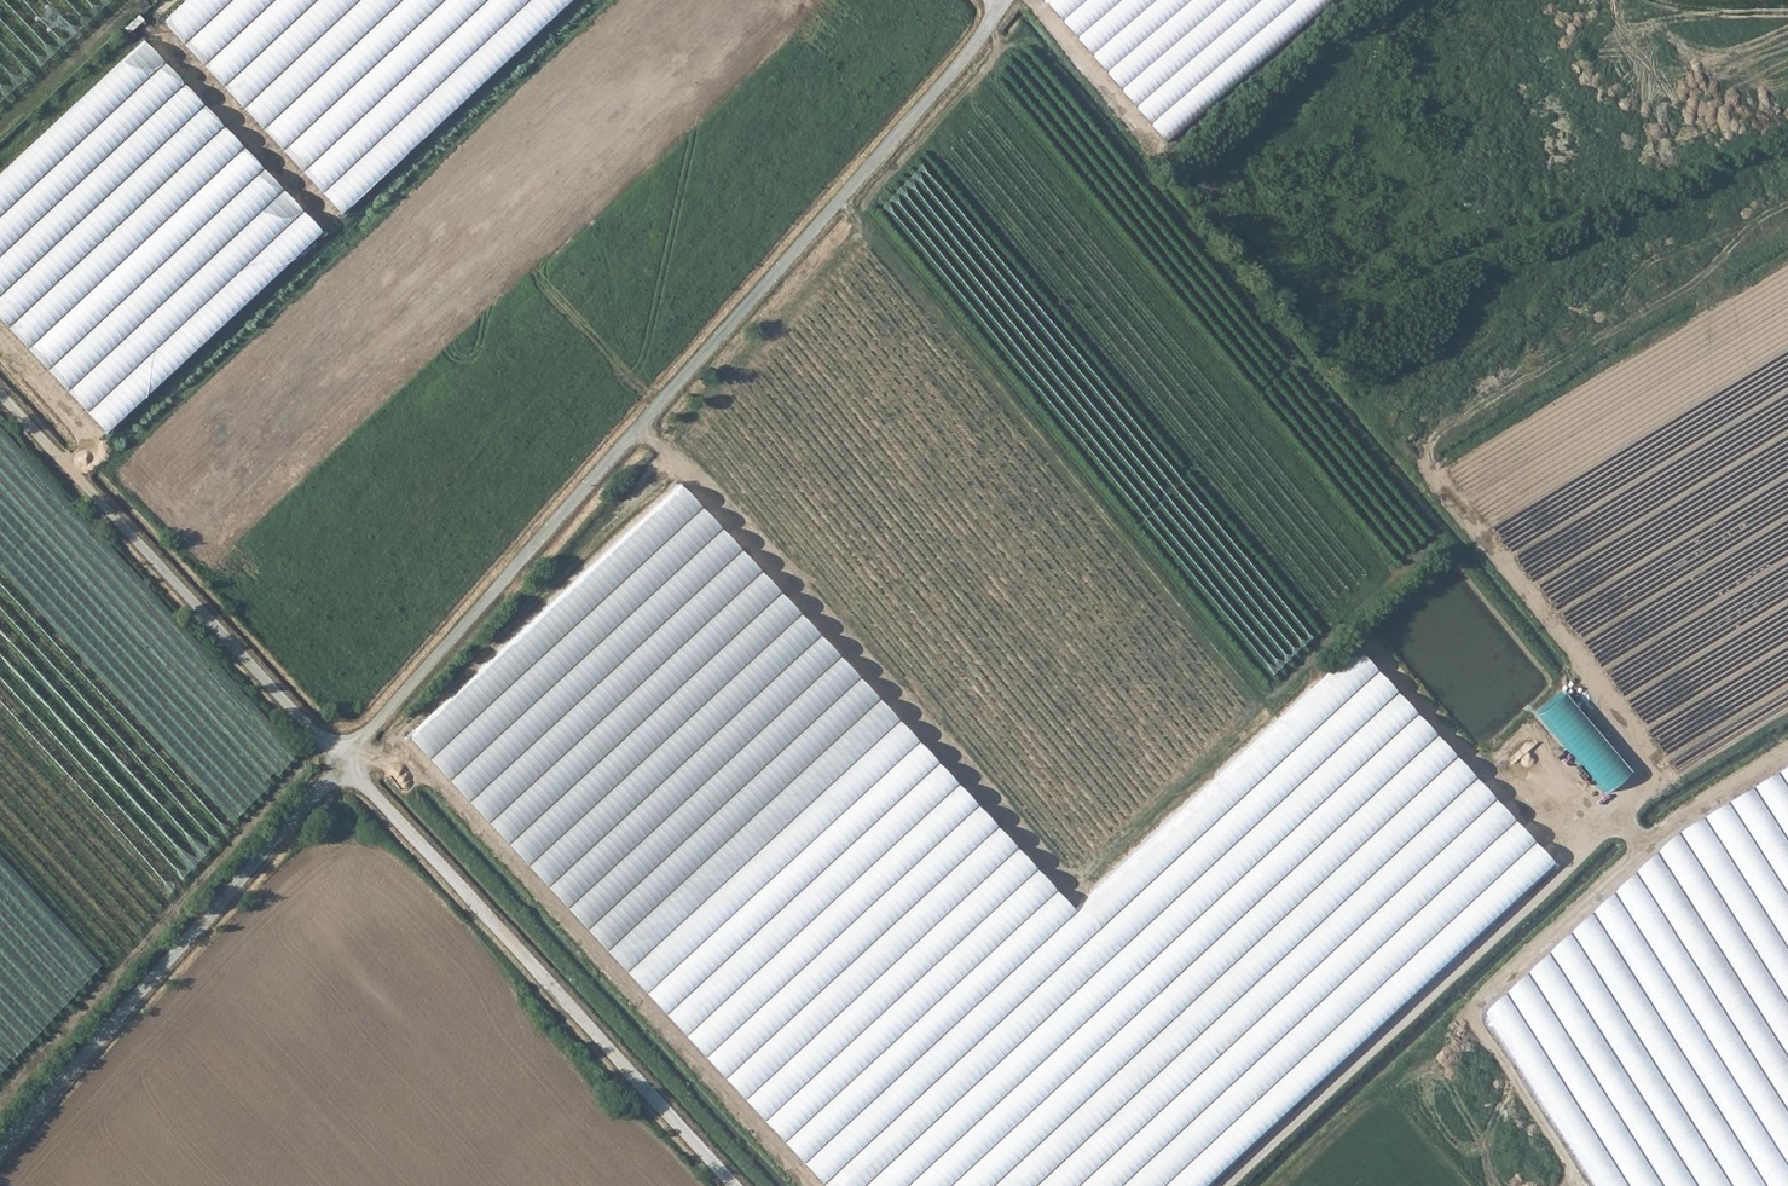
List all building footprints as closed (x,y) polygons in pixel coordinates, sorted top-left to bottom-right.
[(164,21),(339,212),(571,0),(187,0),(164,21)] [(1163,141),(1335,0),(1046,0),(1163,141)] [(0,175),(0,323),(102,435),(328,236),(142,41),(0,175)] [(405,734),(825,1185),(1206,1185),(1555,864),(1356,649),(1072,911),(676,484),(405,734)] [(1487,1013),(1597,1185),(1787,1185),(1787,767),(1683,831),(1487,1013)]
